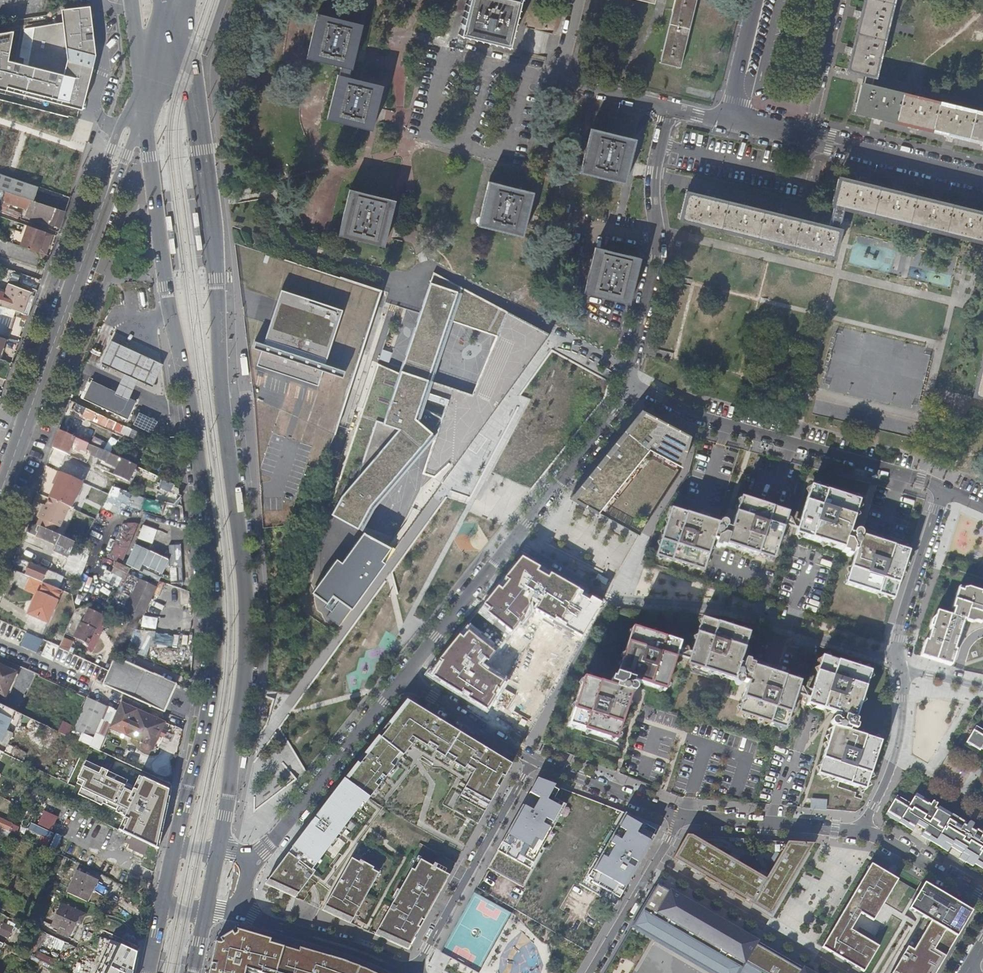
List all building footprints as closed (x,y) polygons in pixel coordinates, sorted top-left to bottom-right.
[(519,0),(469,0),(461,34),(509,46),(519,0)] [(671,20),(665,41),(660,63),(678,67),(686,34),(693,5),(694,0),(675,0),(671,20)] [(693,18),(697,0),(694,0),(693,5),(686,34),(678,67),(681,67),(686,45),(693,18)] [(861,15),(857,30),(857,33),(850,59),(848,69),(866,74),(863,84),(862,85),(860,93),(856,111),(881,117),(937,131),(973,140),(982,142),(982,114),(959,108),(919,98),(886,90),(871,86),(873,76),(874,76),(877,64),(881,47),(882,44),(887,24),(892,4),(892,0),(865,0),(861,15)] [(94,11),(64,13),(66,25),(71,66),(66,80),(28,71),(12,67),(17,36),(0,39),(0,92),(84,114),(97,60),(94,11)] [(353,69),(363,25),(317,14),(307,58),(353,69)] [(71,66),(66,25),(35,30),(28,71),(66,80),(71,66)] [(372,130),(382,86),(337,75),(327,119),(372,130)] [(625,183),(636,139),(591,128),(580,172),(625,183)] [(32,202),(37,187),(0,174),(0,191),(6,193),(32,202)] [(840,178),(828,226),(688,192),(682,219),(834,256),(840,229),(839,229),(836,228),(839,215),(842,207),(845,208),(982,242),(982,213),(840,178)] [(523,236),(534,191),(488,181),(477,225),(523,236)] [(384,244),(395,200),(376,196),(349,189),(338,233),(384,244)] [(24,216),(59,228),(64,212),(32,202),(6,193),(4,199),(7,200),(10,201),(10,203),(27,208),(24,216)] [(839,229),(845,208),(842,207),(839,215),(836,228),(839,229)] [(20,247),(38,253),(44,233),(27,227),(20,247)] [(630,303),(641,258),(596,247),(585,291),(630,303)] [(434,479),(449,465),(453,468),(486,422),(545,341),(550,334),(523,320),(456,284),(443,277),(433,272),(433,273),(431,277),(419,313),(399,374),(377,365),(333,497),(325,512),(358,530),(379,500),(407,465),(432,434),(433,442),(422,474),(434,479)] [(12,311),(28,316),(31,308),(24,306),(28,293),(8,286),(1,308),(12,312),(12,311)] [(337,313),(282,295),(266,345),(254,341),(252,348),(264,352),(260,362),(316,380),(319,369),(342,377),(344,370),(321,362),(337,313)] [(5,340),(14,313),(12,312),(1,308),(0,308),(0,338),(5,340)] [(98,363),(150,387),(160,365),(109,341),(98,363)] [(974,395),(982,397),(982,357),(974,395)] [(126,419),(135,401),(89,380),(80,397),(126,419)] [(124,425),(115,421),(77,403),(74,410),(84,415),(83,417),(86,418),(87,417),(120,432),(124,425)] [(690,435),(643,409),(572,498),(599,513),(650,450),(682,466),(690,435)] [(139,411),(133,425),(153,433),(159,420),(139,411)] [(74,437),(59,430),(53,448),(68,455),(72,443),(74,437)] [(88,443),(74,437),(72,443),(78,445),(76,449),(90,454),(92,451),(86,449),(88,443)] [(99,448),(88,443),(86,449),(92,451),(90,454),(99,457),(102,450),(99,448)] [(111,470),(116,456),(102,450),(99,457),(97,465),(111,470)] [(49,498),(69,507),(75,493),(77,494),(82,482),(58,471),(55,478),(57,479),(55,484),(49,498)] [(894,601),(910,553),(862,537),(862,536),(861,535),(861,534),(860,533),(859,533),(858,532),(857,532),(856,533),(855,533),(854,535),(853,536),(849,535),(860,503),(812,487),(797,535),(844,551),(843,553),(848,555),(847,556),(852,558),(854,552),(857,554),(847,585),(894,601)] [(110,488),(104,510),(117,513),(120,504),(141,509),(144,497),(110,488)] [(37,525),(53,533),(56,525),(60,527),(69,507),(49,498),(43,512),(41,511),(37,518),(40,519),(37,525)] [(720,524),(719,526),(672,511),(657,557),(704,572),(714,541),(718,542),(716,548),(721,549),(722,547),(726,549),(727,546),(773,560),(788,514),(742,499),(732,529),(728,528),(728,526),(727,526),(727,525),(727,524),(726,524),(725,523),(724,523),(723,523),(722,523),(721,524),(720,524)] [(154,501),(152,511),(159,512),(160,503),(154,501)] [(27,532),(57,545),(61,536),(53,533),(37,525),(30,522),(27,532)] [(176,536),(180,527),(175,524),(171,534),(176,536)] [(391,548),(365,533),(343,564),(337,560),(313,594),(328,603),(333,596),(352,609),(386,565),(382,561),(391,548)] [(67,558),(75,543),(61,536),(57,545),(54,552),(67,558)] [(115,561),(125,566),(136,541),(138,536),(126,536),(115,561)] [(152,578),(164,584),(180,549),(168,544),(152,578)] [(24,560),(29,562),(34,564),(40,551),(30,547),(24,560)] [(27,566),(24,575),(44,583),(53,587),(60,590),(66,578),(60,576),(34,564),(29,562),(24,560),(14,556),(12,561),(27,566)] [(522,556),(481,609),(509,634),(530,607),(582,635),(602,602),(522,556)] [(121,574),(125,566),(115,561),(111,569),(121,574)] [(143,614),(149,599),(155,586),(150,583),(139,578),(121,618),(135,625),(141,613),(143,614)] [(162,589),(164,584),(152,578),(150,583),(155,586),(159,587),(162,589)] [(53,587),(44,583),(34,606),(31,607),(29,613),(30,616),(49,624),(63,591),(60,590),(53,587)] [(153,601),(159,587),(155,586),(149,599),(153,601)] [(952,666),(966,622),(972,624),(977,623),(982,624),(982,622),(982,593),(969,589),(967,590),(962,589),(956,609),(958,610),(956,618),(939,612),(937,616),(933,620),(931,627),(932,630),(929,640),(927,641),(922,657),(952,666)] [(89,644),(95,632),(96,629),(94,628),(100,614),(90,609),(83,623),(81,622),(74,637),(89,644)] [(96,629),(95,632),(97,633),(105,616),(100,614),(94,628),(96,629)] [(740,665),(750,634),(703,620),(688,667),(736,682),(737,683),(737,684),(737,685),(738,686),(739,686),(740,687),(741,687),(742,687),(743,686),(744,686),(744,685),(745,683),(749,685),(739,716),(785,730),(800,684),(753,669),(754,667),(749,665),(750,663),(745,661),(743,666),(740,665)] [(130,624),(122,643),(128,646),(129,643),(136,629),(136,627),(130,624)] [(495,650),(468,625),(425,674),(486,713),(509,680),(484,667),(495,650)] [(136,629),(129,643),(177,647),(179,633),(136,629)] [(634,683),(665,693),(680,646),(634,631),(618,678),(616,677),(614,682),(612,681),(611,685),(616,687),(615,691),(584,681),(569,728),(615,743),(631,696),(633,696),(634,695),(635,695),(635,693),(636,692),(635,691),(635,689),(634,688),(632,688),(634,683)] [(27,632),(21,645),(37,652),(43,639),(27,632)] [(69,651),(73,642),(64,637),(60,647),(69,651)] [(46,641),(42,657),(55,660),(59,645),(46,641)] [(871,673),(823,657),(808,705),(839,715),(838,720),(837,720),(835,720),(833,721),(832,722),(832,724),(832,725),(833,727),(834,728),(819,775),(867,791),(882,743),(851,732),(852,729),(857,731),(859,726),(856,725),(858,721),(856,720),(871,673)] [(103,684),(126,695),(165,713),(177,685),(115,658),(109,672),(103,684)] [(5,699),(16,674),(0,666),(0,697),(5,699)] [(74,730),(94,739),(108,707),(89,698),(74,730)] [(511,765),(406,701),(360,758),(265,885),(296,898),(315,872),(312,870),(363,803),(365,805),(413,743),(472,775),(452,811),(478,825),(501,782),(511,765)] [(154,748),(165,723),(137,711),(126,736),(142,743),(141,745),(141,747),(142,748),(143,750),(144,751),(146,752),(148,752),(149,752),(151,751),(152,750),(154,748)] [(2,753),(17,722),(0,715),(0,752),(2,753)] [(58,731),(69,736),(74,726),(63,721),(58,731)] [(977,727),(965,747),(978,754),(981,750),(982,752),(982,731),(977,727)] [(171,793),(141,778),(136,791),(125,786),(127,781),(85,762),(77,779),(83,782),(77,795),(101,806),(103,802),(117,808),(115,812),(124,817),(124,818),(128,820),(122,833),(127,835),(145,844),(159,850),(171,793)] [(538,778),(498,849),(531,868),(566,804),(554,797),(560,788),(538,778)] [(982,834),(976,831),(975,834),(970,831),(973,826),(968,823),(965,828),(963,826),(964,823),(938,808),(936,811),(934,810),(936,807),(931,804),(930,807),(928,806),(929,803),(916,795),(908,808),(895,801),(884,819),(895,827),(896,825),(898,826),(900,823),(912,830),(916,824),(925,830),(921,836),(947,852),(950,846),(962,854),(959,859),(972,867),(974,864),(982,869),(982,833),(982,834)] [(812,798),(811,809),(827,810),(828,799),(812,798)] [(44,811),(39,825),(32,823),(29,830),(44,835),(40,844),(55,849),(60,835),(52,833),(58,816),(44,811)] [(659,825),(626,813),(589,878),(621,895),(659,825)] [(7,832),(11,823),(0,819),(0,828),(3,830),(7,832)] [(140,853),(145,844),(127,835),(124,842),(128,844),(127,847),(140,853)] [(771,917),(813,844),(787,842),(780,854),(771,849),(766,858),(774,863),(768,874),(761,869),(758,874),(738,862),(740,857),(731,852),(729,857),(699,840),(700,836),(687,835),(687,840),(683,840),(672,859),(771,917)] [(352,859),(323,911),(351,924),(379,874),(373,871),(374,869),(360,861),(359,863),(352,859)] [(418,859),(375,935),(408,950),(449,876),(436,869),(437,865),(435,864),(433,867),(418,859)] [(897,880),(871,864),(821,947),(863,972),(879,946),(851,930),(860,913),(873,921),(897,880)] [(99,881),(77,870),(67,892),(89,903),(99,881)] [(924,883),(908,909),(924,918),(891,972),(935,972),(972,911),(924,883)] [(814,972),(814,970),(814,968),(812,967),(811,966),(809,965),(807,965),(805,966),(804,967),(802,971),(757,944),(759,940),(759,938),(758,936),(757,934),(756,934),(755,933),(752,933),(750,934),(749,936),(671,890),(671,892),(659,885),(634,928),(712,972),(814,972)] [(60,905),(56,915),(75,923),(76,922),(80,924),(84,916),(60,905)] [(581,908),(571,925),(585,934),(596,917),(581,908)] [(75,923),(56,915),(51,926),(59,929),(70,935),(75,923)] [(0,928),(0,933),(10,938),(15,928),(3,922),(0,928)] [(70,935),(59,929),(57,933),(73,940),(80,926),(75,923),(70,935)] [(362,969),(345,963),(236,930),(216,943),(209,972),(246,972),(246,970),(255,972),(372,972),(362,969)] [(62,951),(65,940),(46,934),(43,945),(62,951)] [(35,958),(58,970),(63,962),(40,950),(35,958)]
